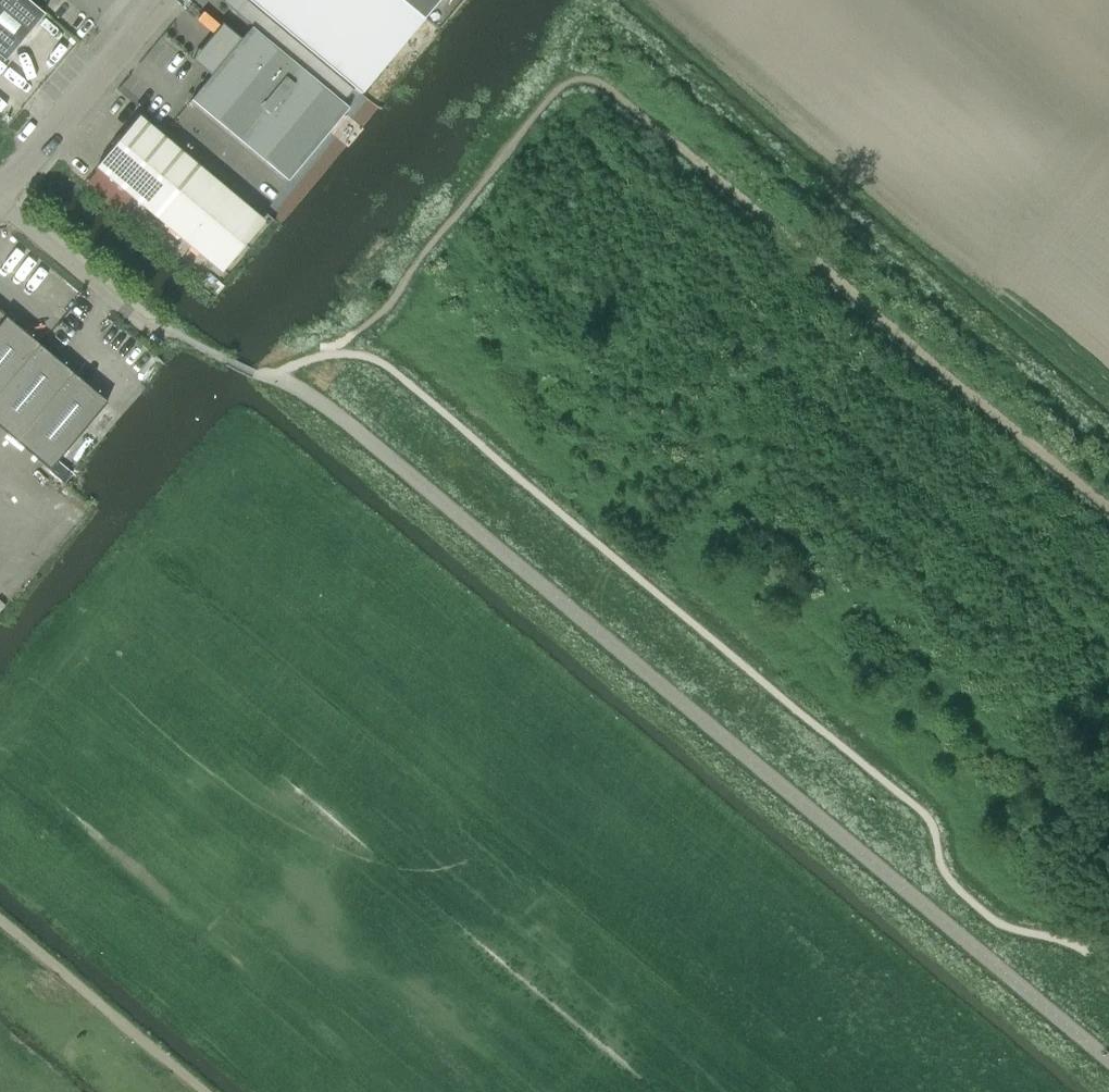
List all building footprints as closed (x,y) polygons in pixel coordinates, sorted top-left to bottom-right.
[(4,61),(43,14),(26,0),(0,0),(0,58),(4,61)] [(222,1),(343,101),(353,88),(246,0),(222,0),(222,1)] [(442,26),(464,0),(248,0),(361,94),(427,14),(442,26)] [(349,108),(249,26),(189,100),(288,181),(349,108)] [(96,167),(213,265),(221,272),(263,221),(256,215),(138,116),(96,167)] [(221,283),(214,276),(207,285),(214,291),(221,283)] [(89,422),(104,434),(120,415),(105,403),(106,402),(0,312),(0,428),(49,469),(89,422)]
